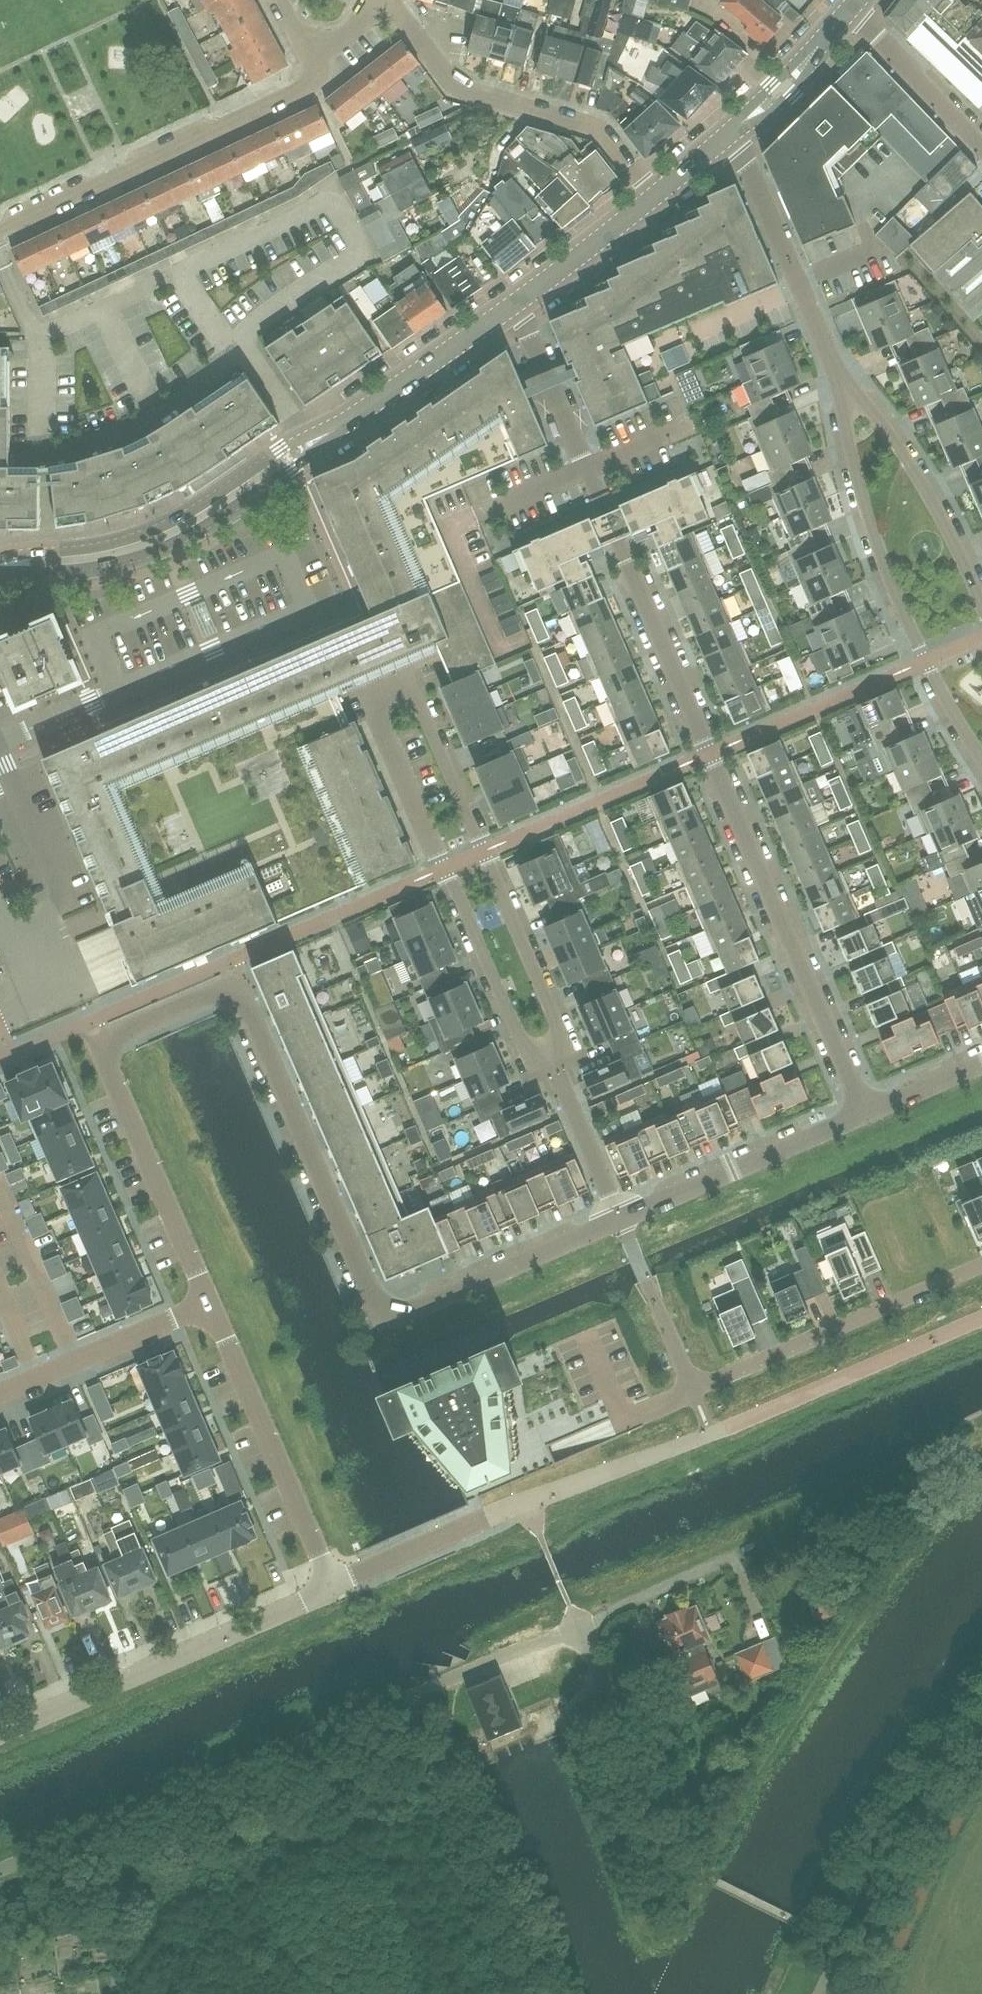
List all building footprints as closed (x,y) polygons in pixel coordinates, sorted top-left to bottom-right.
[(207,7),(212,16),(218,13),(227,30),(261,12),(254,0),(220,0),(207,7)] [(450,4),(472,13),(476,0),(451,0),(450,4)] [(489,56),(504,4),(490,0),(483,0),(479,16),(469,51),(470,51),(489,56)] [(550,14),(565,18),(570,0),(552,0),(550,14)] [(575,81),(587,40),(598,0),(587,0),(581,21),(585,22),(582,32),(570,29),(568,38),(556,76),(575,81)] [(613,49),(615,41),(607,39),(607,40),(602,38),(612,0),(598,0),(587,40),(575,81),(594,86),(603,89),(605,83),(609,65),(613,49)] [(625,12),(634,15),(638,0),(625,0),(624,5),(625,12)] [(689,12),(693,0),(646,0),(689,12)] [(765,47),(779,30),(776,27),(783,19),(760,0),(724,0),(722,3),(750,26),(746,31),(765,47)] [(778,9),(785,1),(783,0),(770,0),(769,1),(778,9)] [(980,108),(981,106),(981,11),(974,3),(973,4),(969,0),(962,0),(961,1),(960,0),(898,0),(885,16),(980,108)] [(489,56),(507,61),(517,27),(521,9),(504,4),(489,56)] [(800,16),(790,7),(783,15),(794,24),(800,16)] [(218,82),(179,8),(169,13),(209,87),(218,82)] [(517,27),(507,61),(525,67),(538,22),(540,14),(521,9),(517,27)] [(268,27),(261,12),(227,30),(236,48),(231,50),(236,59),(275,39),(274,38),(272,39),(267,29),(269,28),(269,27),(268,27)] [(634,16),(634,15),(625,12),(625,13),(619,34),(630,37),(631,37),(640,40),(647,20),(634,16)] [(688,34),(691,37),(704,45),(736,69),(749,55),(717,30),(714,33),(698,21),(688,34)] [(538,71),(556,76),(568,38),(570,29),(559,26),(555,38),(548,36),(538,71)] [(615,41),(613,49),(623,53),(630,37),(619,34),(618,35),(615,41)] [(673,48),(692,61),(721,84),(736,69),(704,45),(691,37),(703,47),(699,52),(681,38),(673,48)] [(245,65),(255,83),(289,66),(281,51),(280,49),(278,50),(273,40),(275,39),(236,59),(240,68),(245,65)] [(384,56),(401,78),(420,63),(403,41),(384,56)] [(613,49),(609,65),(615,69),(623,53),(613,49)] [(928,184),(930,182),(962,151),(868,53),(834,86),(907,162),(907,163),(928,184)] [(669,62),(663,70),(680,78),(703,95),(702,97),(706,101),(718,88),(671,55),(666,60),(669,62)] [(365,71),(382,93),(401,78),(384,56),(365,71)] [(615,70),(615,69),(609,65),(605,83),(614,91),(627,76),(622,74),(615,70)] [(680,78),(663,70),(654,67),(648,81),(669,90),(660,100),(689,120),(706,101),(702,97),(703,95),(680,78)] [(382,93),(365,71),(346,86),(363,108),(382,93)] [(603,89),(600,100),(610,112),(612,113),(625,102),(614,92),(614,91),(605,83),(603,89)] [(363,108),(346,86),(327,101),(344,123),(363,108)] [(857,226),(844,196),(839,198),(833,186),(882,137),(833,86),(811,108),(810,107),(800,118),(800,119),(779,139),(769,148),(772,151),(770,162),(767,163),(803,247),(836,233),(837,234),(857,226)] [(649,111),(642,117),(665,141),(681,126),(658,103),(657,103),(637,88),(629,96),(642,107),(645,108),(649,111)] [(599,109),(610,112),(600,100),(597,109),(599,109)] [(331,131),(327,124),(318,106),(297,116),(309,141),(331,131)] [(444,118),(444,117),(438,107),(428,112),(434,122),(444,118)] [(434,122),(428,112),(416,118),(421,128),(434,122)] [(275,126),(287,152),(309,141),(297,116),(275,126)] [(642,117),(634,124),(629,118),(620,125),(626,131),(647,157),(665,141),(642,117)] [(253,136),(265,162),(287,152),(275,126),(253,136)] [(565,176),(591,204),(623,177),(594,140),(586,146),(592,154),(588,158),(573,139),(529,126),(529,127),(519,137),(534,155),(566,175),(565,176)] [(382,133),(387,145),(400,139),(394,128),(382,133)] [(387,145),(382,133),(371,139),(376,150),(387,145)] [(231,147),(243,173),(265,162),(253,136),(231,147)] [(506,151),(523,169),(544,192),(538,197),(564,227),(592,205),(591,204),(565,176),(566,175),(534,155),(519,137),(507,150),(506,151)] [(209,157),(221,183),(243,173),(231,147),(209,157)] [(537,246),(538,245),(537,245),(559,228),(538,206),(511,181),(523,169),(506,151),(494,194),(517,221),(537,246)] [(978,169),(962,151),(930,182),(947,198),(978,169)] [(384,199),(424,178),(410,153),(381,169),(387,180),(377,186),(384,199)] [(221,183),(209,157),(187,167),(199,193),(204,203),(226,193),(221,183)] [(321,167),(326,179),(336,172),(331,162),(321,167)] [(378,174),(374,168),(372,162),(339,178),(346,191),(378,174)] [(165,178),(177,204),(199,193),(187,167),(165,178)] [(300,180),(306,192),(326,179),(321,167),(306,174),(300,180)] [(165,178),(143,188),(155,214),(159,221),(181,211),(177,204),(165,178)] [(384,199),(359,213),(380,251),(398,241),(390,225),(407,216),(404,210),(407,209),(410,210),(415,208),(415,205),(433,194),(424,178),(384,199)] [(280,194),(284,204),(299,197),(306,192),(300,180),(294,188),(280,194)] [(459,198),(470,193),(463,180),(453,185),(459,198)] [(533,389),(526,392),(530,400),(536,397),(543,394),(563,386),(564,385),(573,382),(580,379),(581,381),(577,383),(596,427),(662,398),(656,382),(643,388),(637,375),(625,346),(724,302),(726,307),(780,284),(737,184),(708,196),(711,203),(686,214),(689,221),(663,232),(666,239),(641,250),(644,257),(618,268),(621,275),(596,286),(599,293),(573,304),(576,311),(551,322),(570,366),(573,364),(576,370),(569,373),(559,378),(540,386),(533,389)] [(155,214),(143,188),(121,198),(137,233),(151,226),(147,218),(155,214)] [(917,240),(898,257),(896,258),(897,259),(912,246),(934,273),(976,320),(981,315),(981,205),(971,193),(917,240)] [(258,205),(262,214),(284,204),(280,194),(258,205)] [(484,246),(506,271),(537,246),(517,221),(494,194),(486,207),(471,235),(481,249),(484,246)] [(137,233),(121,198),(99,209),(111,234),(115,243),(137,233)] [(236,215),(240,225),(262,214),(258,205),(236,215)] [(77,219),(89,245),(90,244),(111,234),(99,209),(77,219)] [(214,225),(218,235),(240,225),(236,215),(214,225)] [(898,257),(917,240),(894,217),(876,235),(877,236),(898,257)] [(55,229),(67,255),(89,245),(77,219),(55,229)] [(463,220),(461,221),(420,244),(410,249),(419,264),(470,234),(463,220)] [(173,240),(185,234),(178,221),(166,227),(173,240)] [(192,235),(197,245),(218,235),(214,225),(192,235)] [(33,240),(45,265),(67,255),(55,229),(33,240)] [(170,246),(175,256),(197,245),(192,235),(170,246)] [(33,240),(12,250),(24,275),(45,265),(33,240)] [(148,256),(153,266),(175,256),(170,246),(148,256)] [(126,266),(131,276),(153,266),(148,256),(126,266)] [(455,306),(482,287),(461,257),(441,271),(432,257),(425,263),(455,306)] [(387,288),(390,293),(417,333),(448,311),(415,263),(394,277),(397,281),(387,288)] [(104,277),(109,286),(131,276),(126,266),(104,277)] [(82,287),(87,297),(109,286),(104,277),(82,287)] [(868,330),(910,312),(896,280),(868,292),(873,304),(859,310),(868,330)] [(60,297),(65,307),(87,297),(82,287),(60,297)] [(335,288),(329,293),(333,299),(339,294),(335,288)] [(417,333),(390,293),(380,300),(388,311),(374,320),(393,348),(417,333)] [(307,321),(267,348),(306,407),(384,355),(344,296),(330,306),(323,295),(300,311),(307,321)] [(60,297),(39,307),(44,317),(65,307),(60,297)] [(868,330),(877,351),(906,338),(911,349),(934,339),(929,328),(914,334),(905,315),(910,313),(910,312),(868,330)] [(744,384),(755,379),(791,363),(783,343),(769,348),(764,337),(741,347),(747,360),(735,365),(744,384)] [(934,339),(911,349),(916,360),(902,366),(911,387),(948,371),(934,339)] [(683,344),(661,354),(669,372),(673,370),(691,362),(685,349),(683,344)] [(0,348),(0,530),(41,530),(41,468),(10,468),(10,348),(0,348)] [(365,743),(357,724),(357,723),(344,728),(352,724),(339,694),(372,680),(366,667),(381,660),(405,650),(411,663),(439,650),(453,683),(479,672),(497,664),(426,500),(550,446),(530,400),(526,392),(508,350),(356,456),(357,460),(314,478),(377,624),(366,629),(353,635),(350,628),(98,736),(98,737),(45,760),(51,773),(50,773),(131,961),(140,982),(417,862),(408,843),(404,844),(400,836),(405,834),(388,797),(384,798),(381,790),(385,789),(369,751),(364,753),(361,744),(365,743)] [(800,384),(791,363),(755,379),(744,384),(752,404),(748,406),(753,417),(749,419),(776,407),(771,396),(800,384)] [(948,371),(911,387),(920,407),(941,398),(946,409),(969,399),(964,388),(956,391),(948,371)] [(52,467),(53,474),(58,528),(86,524),(93,523),(148,505),(154,503),(177,492),(179,491),(204,475),(281,424),(246,373),(170,424),(149,437),(126,448),(78,463),(52,467)] [(946,409),(951,420),(937,426),(946,447),(981,431),(981,429),(969,399),(946,409)] [(781,418),(776,407),(749,419),(762,451),(804,433),(795,412),(781,418)] [(946,447),(955,467),(976,458),(981,469),(981,468),(981,431),(946,447)] [(812,454),(804,433),(762,451),(771,471),(768,472),(773,483),(773,484),(796,474),(791,463),(812,454)] [(774,499),(782,517),(823,499),(814,479),(800,485),(796,474),(773,484),(773,483),(748,494),(754,508),(774,499)] [(692,475),(678,480),(678,479),(669,483),(669,484),(620,505),(633,534),(650,527),(659,547),(685,536),(682,530),(710,518),(692,475)] [(484,482),(485,495),(503,494),(502,481),(484,482)] [(972,486),(980,506),(981,506),(981,481),(972,486)] [(832,520),(823,499),(782,517),(791,537),(787,539),(792,550),(815,540),(810,529),(832,520)] [(728,500),(713,507),(718,519),(734,512),(728,500)] [(586,555),(604,547),(591,518),(542,539),(541,538),(532,541),(533,543),(502,556),(509,571),(526,564),(538,592),(566,580),(569,586),(595,574),(586,555)] [(721,530),(727,544),(740,539),(733,524),(721,530)] [(669,570),(705,554),(695,531),(685,536),(659,547),(669,570)] [(746,554),(740,539),(727,544),(734,559),(746,554)] [(788,552),(801,584),(843,566),(834,545),(820,551),(815,540),(792,550),(788,552)] [(678,592),(714,576),(705,554),(669,570),(678,592)] [(852,586),(843,566),(801,584),(810,604),(807,605),(812,617),(835,607),(830,596),(852,586)] [(740,573),(746,588),(759,583),(752,568),(740,573)] [(568,613),(604,597),(595,574),(569,586),(551,593),(560,613),(563,611),(564,615),(568,613)] [(688,614),(724,598),(723,598),(719,599),(710,579),(715,577),(714,576),(678,592),(688,614)] [(765,598),(759,583),(746,588),(753,603),(765,598)] [(604,597),(568,613),(578,635),(614,619),(604,597)] [(697,636),(733,620),(724,598),(688,614),(697,636)] [(192,611),(205,642),(219,637),(206,605),(192,611)] [(840,618),(835,607),(812,617),(825,648),(862,632),(854,612),(840,618)] [(532,629),(544,623),(538,609),(526,614),(532,629)] [(759,618),(765,632),(778,627),(771,612),(759,618)] [(0,643),(0,658),(21,706),(82,680),(56,618),(0,643)] [(614,619),(578,635),(578,636),(583,634),(591,654),(587,656),(587,657),(623,641),(614,619)] [(707,658),(743,642),(742,642),(738,644),(729,623),(734,621),(733,620),(697,636),(707,658)] [(550,638),(544,623),(532,629),(538,643),(550,638)] [(784,642),(778,627),(765,632),(772,647),(784,642)] [(871,653),(862,632),(825,648),(834,669),(826,672),(831,684),(855,674),(850,662),(871,653)] [(633,663),(623,641),(587,657),(588,659),(597,679),(633,663)] [(716,680),(752,664),(743,642),(707,658),(716,680)] [(557,653),(545,658),(551,673),(563,667),(557,653)] [(778,662),(784,676),(797,671),(790,657),(778,662)] [(534,658),(525,662),(529,673),(538,669),(534,658)] [(633,663),(597,679),(597,680),(602,678),(610,698),(606,700),(606,701),(642,685),(633,663)] [(726,702),(762,686),(761,686),(757,688),(748,667),(753,665),(752,664),(716,680),(726,702)] [(563,667),(551,673),(557,687),(569,682),(563,667)] [(538,669),(529,673),(534,685),(543,681),(538,669)] [(803,686),(797,671),(784,676),(791,691),(803,686)] [(479,672),(453,683),(442,688),(446,698),(450,708),(487,691),(479,672)] [(642,685),(606,701),(616,723),(652,707),(642,685)] [(762,686),(726,702),(736,725),(772,709),(762,686)] [(868,726),(874,740),(897,730),(892,717),(905,712),(896,690),(849,711),(858,731),(868,726)] [(458,727),(495,711),(487,691),(450,708),(458,727)] [(570,717),(582,711),(576,697),(564,702),(570,717)] [(652,707),(616,723),(625,745),(661,729),(652,707)] [(555,708),(546,712),(550,723),(560,719),(555,708)] [(495,711),(458,727),(462,736),(463,736),(467,746),(504,730),(495,711)] [(588,726),(582,711),(570,717),(576,732),(588,726)] [(661,729),(625,745),(635,768),(671,753),(661,729)] [(897,730),(874,740),(879,752),(882,751),(891,772),(933,754),(924,733),(902,742),(897,730)] [(816,752),(828,747),(821,732),(809,737),(816,752)] [(519,738),(524,750),(534,745),(529,733),(519,738)] [(595,741),(583,746),(589,761),(601,756),(595,741)] [(758,777),(794,762),(794,761),(789,763),(780,741),(748,754),(758,777)] [(816,752),(822,767),(834,761),(828,747),(816,752)] [(484,788),(529,768),(521,749),(477,768),(481,778),(480,778),(484,788)] [(933,754),(891,772),(896,770),(910,802),(933,792),(928,780),(941,774),(933,754)] [(601,756),(589,761),(595,776),(607,771),(601,756)] [(576,757),(567,761),(572,773),(581,769),(576,757)] [(758,777),(767,799),(804,784),(794,762),(758,777)] [(529,769),(529,768),(484,788),(492,807),(530,791),(522,772),(529,769)] [(581,769),(572,773),(576,783),(586,779),(581,769)] [(847,791),(840,776),(828,781),(835,796),(847,791)] [(648,797),(658,820),(694,805),(684,782),(648,797)] [(804,784),(767,799),(777,821),(813,806),(804,784)] [(530,791),(492,807),(497,816),(502,826),(538,810),(530,791)] [(841,811),(853,805),(847,791),(835,796),(841,811)] [(933,792),(910,802),(915,815),(919,813),(927,834),(969,816),(960,795),(938,805),(933,792)] [(694,805),(658,820),(667,842),(703,827),(694,805)] [(777,821),(786,843),(818,829),(809,808),(813,806),(777,821)] [(969,816),(927,834),(928,834),(932,832),(940,851),(922,859),(928,872),(946,865),(969,855),(964,843),(978,837),(969,816)] [(611,823),(617,837),(629,832),(623,817),(611,823)] [(854,840),(866,835),(860,820),(847,825),(854,840)] [(676,864),(677,864),(713,849),(703,827),(667,842),(668,843),(672,841),(681,862),(676,864)] [(818,829),(786,843),(796,865),(828,851),(818,829)] [(589,830),(580,833),(582,838),(573,842),(579,857),(597,850),(589,830)] [(624,852),(636,847),(629,832),(617,837),(624,852)] [(860,855),(872,850),(866,835),(854,840),(860,855)] [(527,886),(571,867),(558,836),(528,849),(533,860),(519,866),(523,876),(522,876),(527,886)] [(669,844),(648,851),(653,865),(673,858),(669,844)] [(677,864),(686,886),(722,871),(713,849),(677,864)] [(796,865),(805,887),(842,872),(842,871),(837,873),(828,851),(796,865)] [(946,865),(951,877),(962,873),(971,893),(981,888),(981,864),(974,867),(969,855),(946,865)] [(630,867),(636,881),(649,876),(642,862),(630,867)] [(873,884),(885,879),(879,864),(867,869),(873,884)] [(554,910),(577,900),(585,897),(571,867),(527,886),(531,896),(532,895),(536,905),(549,899),(554,910)] [(626,871),(587,879),(589,890),(628,883),(626,871)] [(686,886),(696,908),(732,893),(722,871),(686,886)] [(805,887),(815,909),(851,894),(842,872),(805,887)] [(655,891),(649,876),(636,881),(643,896),(655,891)] [(879,899),(891,894),(885,879),(873,884),(879,899)] [(916,879),(896,887),(901,899),(907,896),(920,890),(916,879)] [(971,893),(964,896),(979,929),(981,928),(981,888),(971,893)] [(696,908),(705,930),(741,915),(732,893),(696,908)] [(865,915),(879,909),(879,908),(861,916),(851,894),(815,909),(825,932),(865,915)] [(405,939),(442,923),(438,913),(437,913),(433,903),(419,909),(414,898),(391,908),(405,939)] [(577,900),(554,910),(559,921),(545,927),(549,937),(553,947),(590,930),(577,900)] [(649,911),(655,925),(668,920),(661,906),(649,911)] [(848,961),(861,956),(893,942),(893,941),(883,946),(874,924),(884,919),(879,909),(865,915),(869,925),(848,934),(839,939),(840,942),(839,943),(840,943),(848,961)] [(684,932),(702,924),(697,912),(679,919),(684,932)] [(715,952),(751,937),(741,915),(705,930),(715,952)] [(636,920),(640,931),(649,927),(645,916),(636,920)] [(674,935),(668,920),(655,925),(662,940),(674,935)] [(451,943),(442,923),(405,939),(412,957),(405,960),(406,962),(451,943)] [(599,950),(590,930),(553,947),(561,966),(599,950)] [(719,951),(729,973),(739,969),(761,960),(751,937),(715,952),(715,953),(719,951)] [(972,952),(981,948),(981,938),(981,937),(968,943),(972,952)] [(450,1253),(316,941),(253,968),(388,1280),(450,1253)] [(862,994),(878,987),(902,977),(897,979),(888,957),(898,952),(893,942),(861,956),(865,966),(862,967),(862,968),(853,972),(854,975),(853,976),(854,976),(862,994)] [(451,943),(406,962),(414,980),(421,977),(426,988),(449,978),(444,967),(458,961),(453,951),(454,951),(451,943)] [(959,958),(972,952),(968,943),(955,949),(959,958)] [(657,946),(646,951),(651,963),(662,958),(657,946)] [(399,947),(370,957),(373,966),(402,955),(399,947)] [(612,980),(599,950),(561,966),(565,975),(566,975),(570,985),(584,979),(588,990),(612,980)] [(674,969),(687,964),(680,950),(668,955),(674,969)] [(705,959),(694,965),(700,979),(712,973),(705,959)] [(366,964),(357,968),(362,979),(371,975),(366,964)] [(681,984),(693,979),(687,964),(674,969),(681,984)] [(721,1016),(753,1002),(766,997),(758,978),(759,978),(759,977),(757,978),(756,974),(743,979),(739,969),(729,973),(706,983),(711,994),(721,989),(731,1012),(721,1016)] [(395,1001),(383,972),(368,978),(381,1008),(395,1001)] [(916,1010),(902,977),(878,987),(883,998),(877,1000),(877,1001),(867,1005),(869,1008),(867,1009),(868,1009),(869,1009),(877,1027),(916,1010)] [(963,985),(980,1024),(981,1024),(981,977),(963,985)] [(431,1021),(476,1002),(472,992),(471,993),(467,983),(453,989),(449,978),(426,988),(438,1018),(431,1021)] [(587,1026),(625,1010),(612,980),(588,990),(593,1001),(580,1007),(584,1016),(583,1017),(587,1026)] [(943,994),(946,1002),(957,1028),(967,1024),(969,1029),(980,1024),(963,985),(943,994)] [(480,1012),(476,1002),(431,1021),(445,1052),(475,1039),(470,1028),(484,1022),(480,1012)] [(758,1013),(753,1002),(721,1016),(725,1027),(735,1022),(745,1045),(735,1049),(767,1035),(780,1030),(772,1012),(773,1011),(773,1010),(771,1011),(770,1007),(761,1011),(758,1013)] [(938,1036),(957,1028),(946,1002),(892,1025),(896,1035),(883,1041),(892,1062),(916,1052),(913,1046),(921,1042),(924,1049),(940,1042),(938,1036)] [(615,1051),(638,1041),(625,1010),(587,1026),(591,1036),(592,1036),(597,1046),(610,1040),(615,1051)] [(767,1035),(735,1049),(740,1060),(750,1056),(759,1078),(794,1063),(786,1045),(787,1044),(786,1044),(784,1041),(775,1044),(772,1046),(767,1035)] [(382,1044),(378,1036),(367,1041),(370,1049),(382,1044)] [(405,1036),(391,1042),(397,1055),(411,1049),(405,1036)] [(465,1079),(503,1063),(498,1053),(498,1054),(493,1044),(480,1050),(475,1039),(445,1052),(452,1049),(465,1079)] [(586,1082),(593,1097),(641,1076),(633,1056),(643,1052),(638,1041),(615,1051),(619,1062),(585,1077),(587,1081),(586,1082)] [(710,1056),(696,1062),(700,1071),(714,1065),(710,1056)] [(388,1059),(376,1064),(383,1080),(395,1075),(388,1059)] [(478,1110),(501,1100),(497,1089),(510,1083),(506,1073),(507,1073),(503,1063),(465,1079),(478,1110)] [(37,1069),(30,1072),(32,1077),(46,1109),(60,1103),(68,1100),(67,1097),(68,1096),(62,1082),(61,1083),(53,1065),(39,1071),(39,1068),(37,1069)] [(683,1067),(670,1073),(674,1082),(687,1077),(683,1067)] [(23,1078),(9,1084),(24,1118),(46,1109),(32,1077),(30,1072),(23,1075),(22,1076),(23,1078)] [(660,1088),(674,1082),(670,1073),(656,1079),(660,1088)] [(809,1098),(800,1076),(786,1082),(782,1073),(728,1096),(739,1122),(759,1113),(761,1119),(777,1112),(774,1106),(783,1102),(785,1108),(809,1098)] [(630,1090),(634,1099),(647,1094),(643,1084),(630,1090)] [(739,1122),(728,1096),(724,1088),(704,1097),(721,1136),(732,1131),(730,1126),(739,1122)] [(621,1105),(634,1099),(630,1090),(617,1096),(621,1105)] [(493,1117),(502,1137),(550,1116),(543,1100),(541,1096),(506,1111),(501,1100),(478,1110),(483,1121),(493,1117)] [(710,1141),(721,1136),(704,1097),(684,1106),(699,1140),(707,1136),(710,1141)] [(46,1109),(24,1118),(25,1119),(28,1118),(37,1138),(43,1135),(75,1122),(66,1102),(68,1101),(68,1100),(60,1103),(46,1109)] [(590,1107),(594,1117),(608,1110),(604,1101),(590,1107)] [(665,1114),(664,1114),(682,1153),(692,1149),(690,1144),(699,1140),(684,1106),(683,1106),(685,1111),(667,1119),(665,1114)] [(436,1110),(420,1117),(427,1132),(443,1125),(436,1110)] [(664,1114),(644,1123),(659,1157),(668,1153),(671,1158),(682,1153),(664,1114)] [(549,1136),(564,1130),(560,1120),(545,1127),(549,1136)] [(43,1135),(37,1138),(37,1139),(41,1137),(50,1157),(86,1142),(85,1141),(83,1142),(75,1122),(43,1135)] [(644,1123),(624,1131),(641,1170),(652,1166),(650,1161),(659,1157),(644,1123)] [(417,1125),(405,1130),(412,1146),(423,1141),(417,1125)] [(630,1175),(641,1170),(624,1131),(604,1140),(618,1174),(628,1170),(630,1175)] [(533,1132),(519,1138),(523,1147),(537,1141),(533,1132)] [(10,1134),(2,1138),(7,1151),(16,1147),(10,1134)] [(523,1147),(519,1138),(506,1144),(510,1153),(523,1147)] [(86,1142),(50,1157),(59,1179),(93,1164),(89,1155),(91,1154),(86,1142)] [(21,1160),(16,1147),(7,1151),(13,1163),(21,1160)] [(480,1155),(484,1164),(497,1158),(493,1149),(480,1155)] [(450,1152),(438,1157),(437,1157),(440,1163),(452,1158),(450,1152)] [(553,1162),(570,1201),(581,1196),(579,1191),(589,1187),(574,1153),(553,1162)] [(0,1155),(0,1172),(8,1168),(2,1154),(0,1155)] [(470,1170),(484,1164),(480,1155),(466,1161),(470,1170)] [(422,1159),(414,1162),(419,1174),(427,1170),(422,1159)] [(959,1169),(971,1196),(958,1202),(964,1216),(967,1214),(979,1241),(981,1239),(981,1159),(959,1169)] [(533,1170),(548,1205),(557,1201),(559,1206),(570,1201),(553,1162),(533,1170)] [(454,1166),(440,1172),(444,1181),(458,1175),(454,1166)] [(25,1178),(21,1170),(7,1176),(10,1185),(25,1178)] [(513,1179),(530,1218),(542,1214),(539,1208),(548,1205),(533,1170),(513,1179)] [(64,1189),(73,1211),(109,1195),(103,1184),(101,1184),(97,1175),(64,1189)] [(437,1185),(433,1175),(420,1181),(424,1191),(437,1185)] [(494,1188),(508,1222),(517,1218),(519,1223),(530,1218),(513,1179),(515,1185),(497,1193),(494,1187),(494,1188)] [(474,1196),(491,1235),(502,1231),(500,1226),(508,1222),(494,1188),(474,1196)] [(73,1211),(82,1232),(116,1217),(107,1197),(109,1196),(109,1195),(73,1211)] [(454,1205),(456,1210),(469,1239),(478,1235),(480,1240),(491,1235),(474,1196),(454,1205)] [(469,1239),(456,1210),(436,1219),(450,1253),(462,1248),(460,1243),(469,1239)] [(30,1229),(45,1223),(41,1214),(27,1221),(30,1229)] [(116,1217),(82,1232),(91,1253),(127,1237),(122,1226),(119,1226),(116,1217)] [(49,1231),(45,1223),(30,1229),(34,1238),(49,1231)] [(817,1235),(828,1260),(845,1299),(867,1289),(861,1276),(880,1268),(881,1270),(882,1269),(866,1231),(852,1237),(846,1223),(817,1235)] [(91,1253),(100,1274),(134,1259),(130,1250),(132,1249),(127,1237),(91,1253)] [(45,1262),(49,1271),(63,1265),(59,1256),(45,1262)] [(142,1279),(134,1259),(100,1274),(109,1294),(145,1279),(145,1278),(142,1279)] [(67,1273),(63,1265),(49,1271),(52,1280),(67,1273)] [(816,1296),(804,1269),(771,1283),(788,1323),(810,1313),(805,1301),(816,1296)] [(761,1304),(762,1304),(750,1276),(732,1284),(735,1289),(714,1298),(722,1317),(719,1318),(724,1331),(728,1330),(735,1346),(757,1336),(743,1306),(759,1299),(761,1304)] [(145,1279),(109,1294),(119,1316),(130,1311),(131,1312),(140,1308),(140,1307),(152,1302),(149,1295),(151,1294),(145,1279)] [(63,1304),(66,1313),(81,1307),(77,1298),(63,1304)] [(81,1307),(66,1313),(70,1321),(84,1315),(81,1307)] [(385,1400),(382,1401),(398,1433),(407,1431),(416,1442),(424,1453),(423,1460),(432,1462),(438,1469),(453,1486),(456,1485),(468,1479),(470,1483),(512,1465),(510,1461),(522,1456),(520,1430),(524,1422),(518,1416),(515,1388),(522,1380),(517,1361),(513,1344),(392,1397),(385,1400)] [(150,1389),(186,1374),(179,1359),(177,1360),(174,1353),(162,1358),(161,1357),(152,1361),(152,1362),(140,1367),(150,1389)] [(16,1357),(3,1363),(6,1371),(19,1366),(16,1357)] [(186,1375),(186,1374),(150,1389),(159,1410),(194,1395),(194,1394),(192,1395),(184,1376),(186,1375)] [(589,1398),(599,1393),(592,1379),(583,1383),(589,1398)] [(89,1389),(99,1412),(110,1407),(100,1384),(89,1389)] [(159,1410),(168,1431),(201,1417),(197,1408),(199,1407),(194,1395),(159,1410)] [(50,1408),(51,1411),(66,1444),(87,1435),(91,1445),(104,1439),(94,1416),(81,1421),(73,1401),(63,1405),(62,1403),(50,1408)] [(114,1416),(110,1407),(99,1412),(103,1421),(114,1416)] [(47,1452),(66,1444),(51,1411),(31,1419),(40,1439),(27,1445),(37,1468),(51,1462),(47,1452)] [(210,1437),(201,1417),(168,1431),(177,1452),(212,1437),(212,1436),(210,1437)] [(37,1468),(27,1445),(15,1450),(7,1430),(0,1433),(0,1473),(21,1464),(25,1473),(37,1468)] [(212,1437),(177,1452),(186,1474),(220,1459),(215,1449),(217,1449),(212,1437)] [(126,1439),(113,1445),(117,1453),(129,1447),(126,1439)] [(128,1463),(115,1468),(119,1477),(132,1471),(128,1463)] [(211,1470),(202,1474),(207,1486),(216,1482),(211,1470)] [(97,1491),(115,1483),(110,1471),(105,1473),(97,1477),(92,1479),(97,1491)] [(207,1486),(202,1474),(194,1477),(199,1490),(207,1486)] [(81,1484),(77,1485),(71,1488),(76,1500),(97,1492),(91,1479),(86,1482),(81,1484)] [(167,1482),(158,1486),(164,1499),(172,1495),(167,1482)] [(124,1491),(128,1499),(129,1499),(140,1494),(137,1485),(124,1491)] [(140,1494),(129,1499),(132,1507),(145,1501),(141,1493),(140,1494)] [(52,1510),(60,1507),(55,1494),(47,1497),(52,1510)] [(26,1509),(29,1518),(51,1508),(46,1497),(25,1507),(26,1509)] [(219,1512),(235,1548),(250,1541),(249,1539),(256,1536),(251,1524),(247,1514),(246,1515),(241,1503),(219,1512)] [(234,1548),(235,1548),(219,1512),(199,1521),(214,1557),(226,1552),(225,1550),(233,1546),(234,1548)] [(11,1515),(0,1520),(0,1537),(3,1544),(17,1538),(19,1533),(11,1515)] [(113,1531),(138,1588),(144,1585),(147,1588),(154,1585),(154,1581),(156,1580),(130,1520),(112,1528),(113,1531)] [(199,1521),(178,1530),(193,1566),(194,1565),(193,1563),(201,1560),(202,1562),(214,1557),(199,1521)] [(181,1571),(193,1566),(178,1530),(156,1540),(170,1573),(180,1569),(181,1571)] [(132,1590),(138,1588),(113,1531),(104,1535),(116,1561),(106,1565),(120,1596),(122,1595),(125,1597),(132,1594),(132,1590)] [(109,1600),(112,1599),(98,1568),(90,1572),(80,1549),(71,1553),(67,1542),(66,1543),(93,1607),(99,1604),(102,1607),(109,1604),(109,1600)] [(64,1563),(55,1567),(75,1615),(77,1614),(80,1616),(87,1613),(87,1610),(93,1607),(66,1543),(57,1546),(64,1563)] [(45,1591),(35,1595),(48,1626),(50,1625),(53,1628),(60,1625),(60,1621),(67,1618),(55,1588),(58,1587),(48,1564),(36,1569),(45,1591)] [(2,1612),(14,1641),(16,1640),(19,1642),(27,1639),(27,1635),(30,1634),(24,1619),(29,1617),(13,1579),(0,1585),(0,1608),(2,1612)] [(837,1606),(821,1612),(824,1619),(840,1614),(837,1606)] [(714,1671),(715,1668),(712,1659),(708,1657),(706,1652),(701,1654),(698,1645),(710,1640),(696,1608),(688,1611),(686,1608),(683,1610),(679,1609),(674,1612),(672,1615),(668,1616),(669,1619),(660,1623),(691,1696),(709,1688),(706,1681),(716,1677),(714,1671)] [(0,1647),(3,1649),(11,1646),(11,1642),(14,1641),(2,1612),(0,1613),(0,1647)] [(767,1640),(776,1637),(771,1621),(762,1624),(767,1640)] [(763,1644),(741,1653),(738,1655),(748,1680),(774,1670),(763,1644)] [(524,1724),(503,1673),(470,1687),(491,1738),(524,1724)] [(712,1689),(697,1696),(702,1707),(716,1700),(712,1689)]
